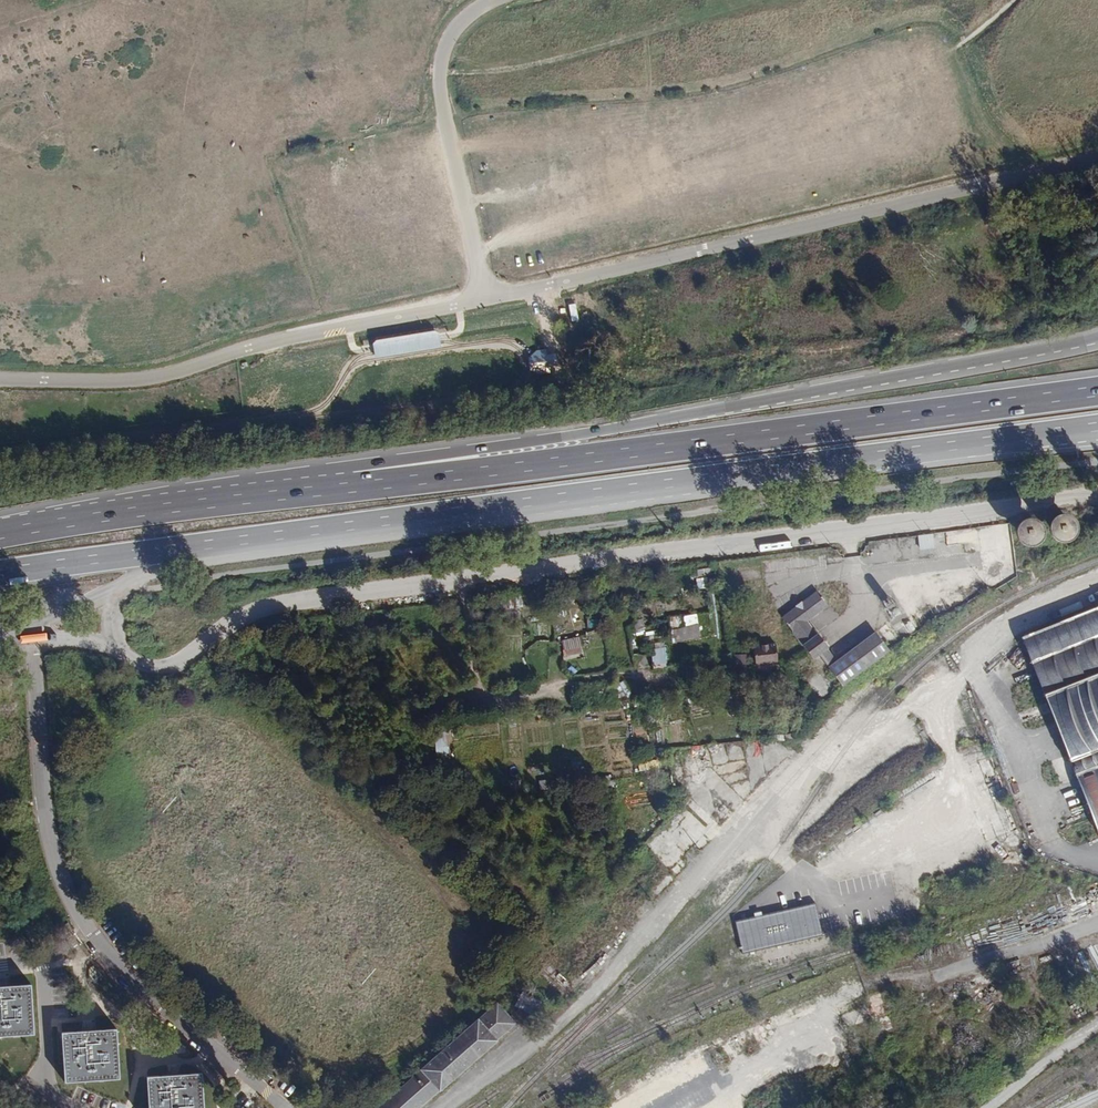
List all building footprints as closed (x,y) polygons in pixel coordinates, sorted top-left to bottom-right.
[(1089,523),(1063,516),(1058,536),(1083,543),(1089,523)] [(1037,548),(1055,539),(1044,517),(1025,527),(1037,548)] [(921,550),(937,548),(935,533),(919,535),(921,550)] [(912,539),(913,555),(920,554),(919,538),(912,539)] [(688,575),(690,589),(703,587),(701,574),(688,575)] [(690,589),(688,575),(681,577),(683,590),(690,589)] [(659,588),(658,577),(638,580),(640,591),(659,588)] [(828,604),(817,591),(782,617),(814,659),(821,653),(825,651),(804,622),(807,620),(828,604)] [(506,609),(516,607),(514,596),(504,597),(506,609)] [(1021,638),(1097,830),(1097,608),(1021,638)] [(670,628),(686,625),(684,615),(668,618),(670,628)] [(637,630),(646,627),(643,618),(634,620),(637,630)] [(804,622),(825,651),(828,648),(807,620),(804,622)] [(676,642),(701,636),(698,623),(673,629),(676,642)] [(589,644),(601,642),(599,630),(587,632),(589,644)] [(889,650),(875,632),(837,661),(831,666),(829,667),(842,685),(889,650)] [(580,636),(563,640),(565,649),(582,646),(580,636)] [(779,661),(776,643),(754,646),(756,664),(779,661)] [(828,648),(825,651),(821,653),(831,666),(837,661),(828,648)] [(654,649),(653,668),(666,668),(667,649),(654,649)] [(743,658),(732,658),(733,668),(744,668),(743,658)] [(103,687),(102,680),(89,681),(90,689),(103,687)] [(595,683),(585,684),(586,697),(596,696),(595,683)] [(699,697),(717,694),(716,687),(698,689),(699,697)] [(113,705),(113,697),(105,697),(105,705),(113,705)] [(662,711),(661,703),(647,705),(648,713),(662,711)] [(435,742),(435,735),(426,736),(428,762),(437,761),(437,758),(435,742)] [(447,757),(445,741),(435,742),(437,758),(447,757)] [(701,765),(700,757),(690,759),(692,766),(701,765)] [(669,759),(652,761),(654,772),(671,769),(669,759)] [(654,772),(652,761),(642,763),(643,774),(654,772)] [(577,784),(591,781),(591,778),(590,774),(575,776),(577,784)] [(591,778),(591,781),(591,783),(610,780),(609,775),(591,778)] [(566,787),(565,777),(558,778),(559,788),(566,787)] [(31,985),(0,987),(0,1037),(35,1035),(31,985)] [(517,1001),(532,1016),(542,1005),(527,990),(517,1001)] [(500,1001),(479,1019),(422,1069),(422,1070),(379,1107),(415,1107),(438,1088),(439,1089),(496,1039),(496,1037),(516,1020),(500,1001)] [(120,1079),(116,1029),(61,1033),(65,1083),(120,1079)] [(202,1074),(146,1077),(148,1107),(204,1107),(202,1074)]
